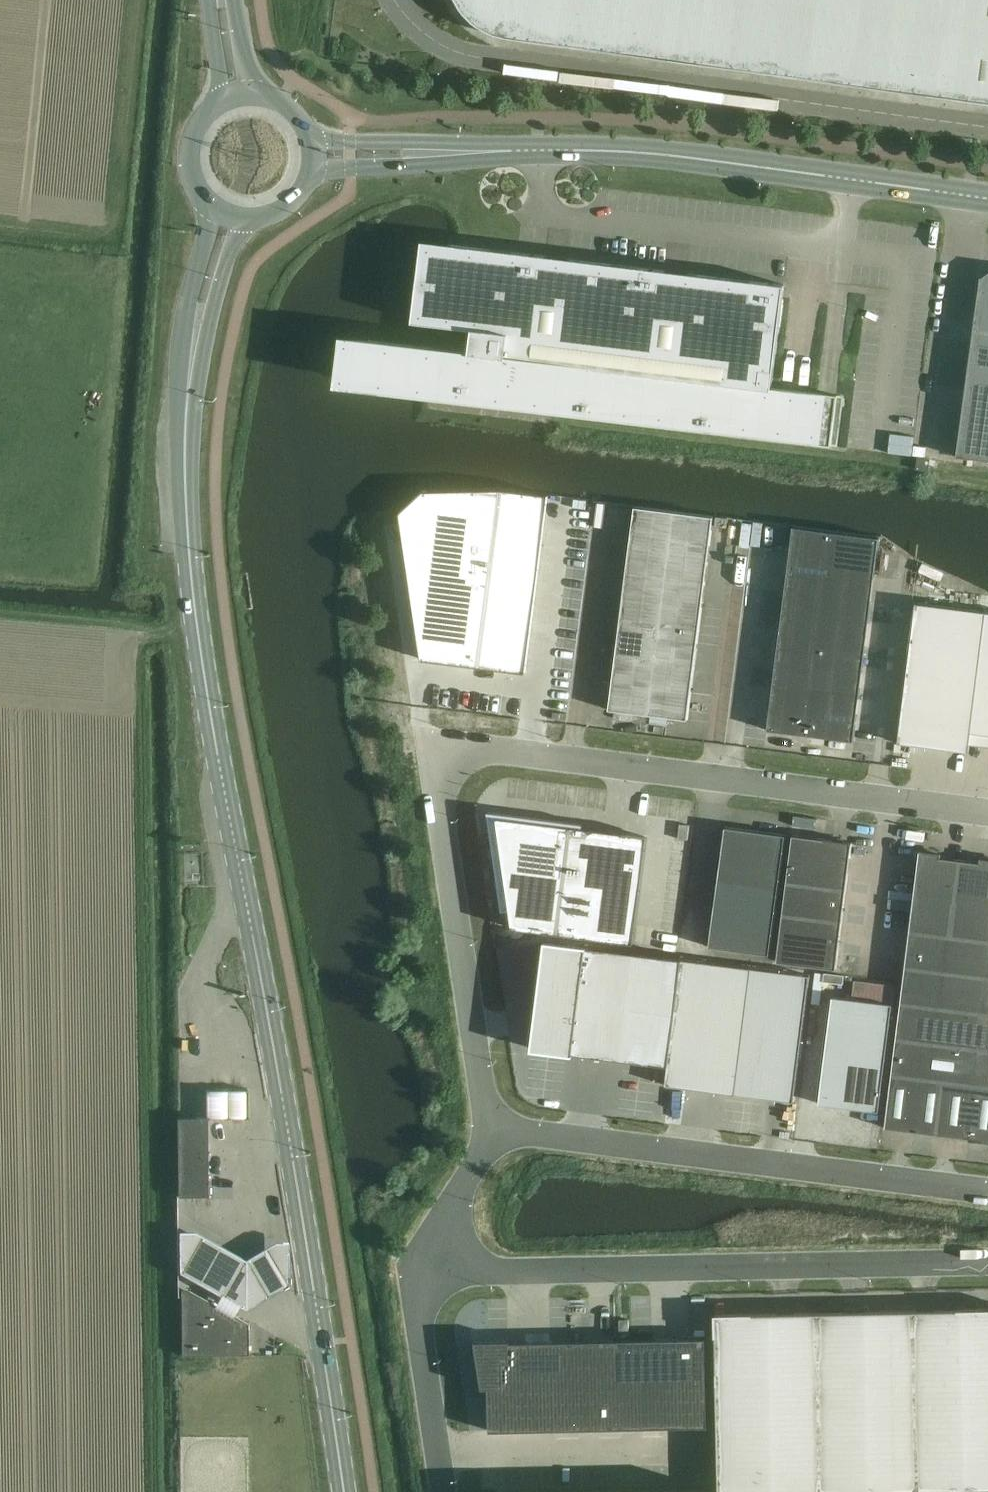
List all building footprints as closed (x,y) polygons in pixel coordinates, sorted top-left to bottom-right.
[(462,7),(460,9),(464,14),(466,13),(474,21),(472,22),(478,27),(479,25),(489,31),(488,33),(495,36),(495,34),(506,37),(506,39),(513,40),(513,38),(521,39),(520,41),(708,66),(709,64),(760,71),(759,73),(899,92),(900,90),(951,97),(951,99),(987,104),(987,0),(458,0),(462,7)] [(343,334),(337,384),(553,411),(837,445),(843,396),(771,387),(784,284),(676,271),(558,257),(450,243),(423,240),(413,321),(439,324),(473,328),(471,350),(435,345),(343,334)] [(973,340),(967,379),(987,382),(987,278),(980,284),(973,340)] [(962,418),(987,422),(987,382),(967,379),(962,418)] [(957,456),(987,460),(987,422),(962,418),(957,456)] [(917,469),(929,471),(930,459),(919,457),(917,469)] [(424,490),(400,512),(400,513),(422,659),(526,672),(547,505),(548,494),(502,489),(424,490)] [(634,516),(609,709),(687,719),(712,525),(713,517),(635,507),(634,516)] [(792,537),(768,730),(854,741),(878,550),(879,538),(794,527),(792,537)] [(900,742),(969,751),(970,744),(972,732),(987,734),(987,613),(986,612),(916,604),(900,742)] [(647,836),(488,814),(502,912),(511,911),(513,927),(634,943),(647,836)] [(688,839),(689,824),(680,823),(678,838),(688,839)] [(725,827),(709,947),(770,955),(786,835),(725,827)] [(794,836),(788,882),(846,890),(852,843),(794,836)] [(920,850),(909,933),(951,938),(960,859),(941,857),(942,853),(920,850)] [(981,858),(980,862),(960,859),(951,938),(987,942),(987,859),(981,858)] [(788,882),(784,914),(842,922),(846,890),(788,882)] [(784,914),(778,962),(836,969),(842,922),(784,914)] [(951,938),(909,933),(905,967),(987,978),(987,942),(951,938)] [(547,942),(534,1047),(661,1064),(665,1064),(679,961),(674,960),(587,949),(587,947),(547,942)] [(682,959),(666,1085),(794,1101),(810,975),(682,959)] [(905,967),(901,1004),(987,1015),(987,978),(905,967)] [(817,973),(816,982),(836,984),(837,975),(817,973)] [(854,980),(852,999),(892,1004),(894,986),(854,980)] [(833,997),(820,1103),(879,1111),(893,1004),(892,1004),(852,999),(833,997)] [(896,1038),(987,1050),(987,1015),(901,1004),(896,1038)] [(896,1038),(892,1074),(950,1081),(987,1085),(987,1050),(896,1038)] [(886,1124),(885,1128),(937,1134),(944,1135),(950,1081),(892,1074),(886,1124)] [(944,1135),(969,1138),(969,1140),(987,1142),(987,1085),(950,1081),(944,1135)] [(191,1120),(176,1120),(176,1199),(192,1199),(206,1198),(206,1121),(246,1121),(246,1092),(204,1092),(204,1120),(191,1120)] [(192,1236),(176,1236),(175,1276),(218,1300),(215,1306),(233,1317),(237,1310),(242,1314),(286,1290),(286,1276),(286,1246),(281,1246),(273,1246),(244,1264),(192,1236)] [(181,1296),(182,1355),(248,1354),(248,1328),(236,1322),(237,1319),(233,1317),(215,1306),(190,1292),(188,1295),(188,1294),(187,1296),(181,1296)] [(719,1491),(984,1491),(984,1490),(987,1490),(987,1308),(958,1308),(958,1309),(753,1313),(715,1313),(716,1353),(719,1491)] [(629,1337),(629,1323),(619,1323),(620,1338),(629,1337)] [(511,1339),(475,1340),(482,1388),(489,1388),(490,1431),(707,1426),(706,1338),(511,1342),(511,1339)]
